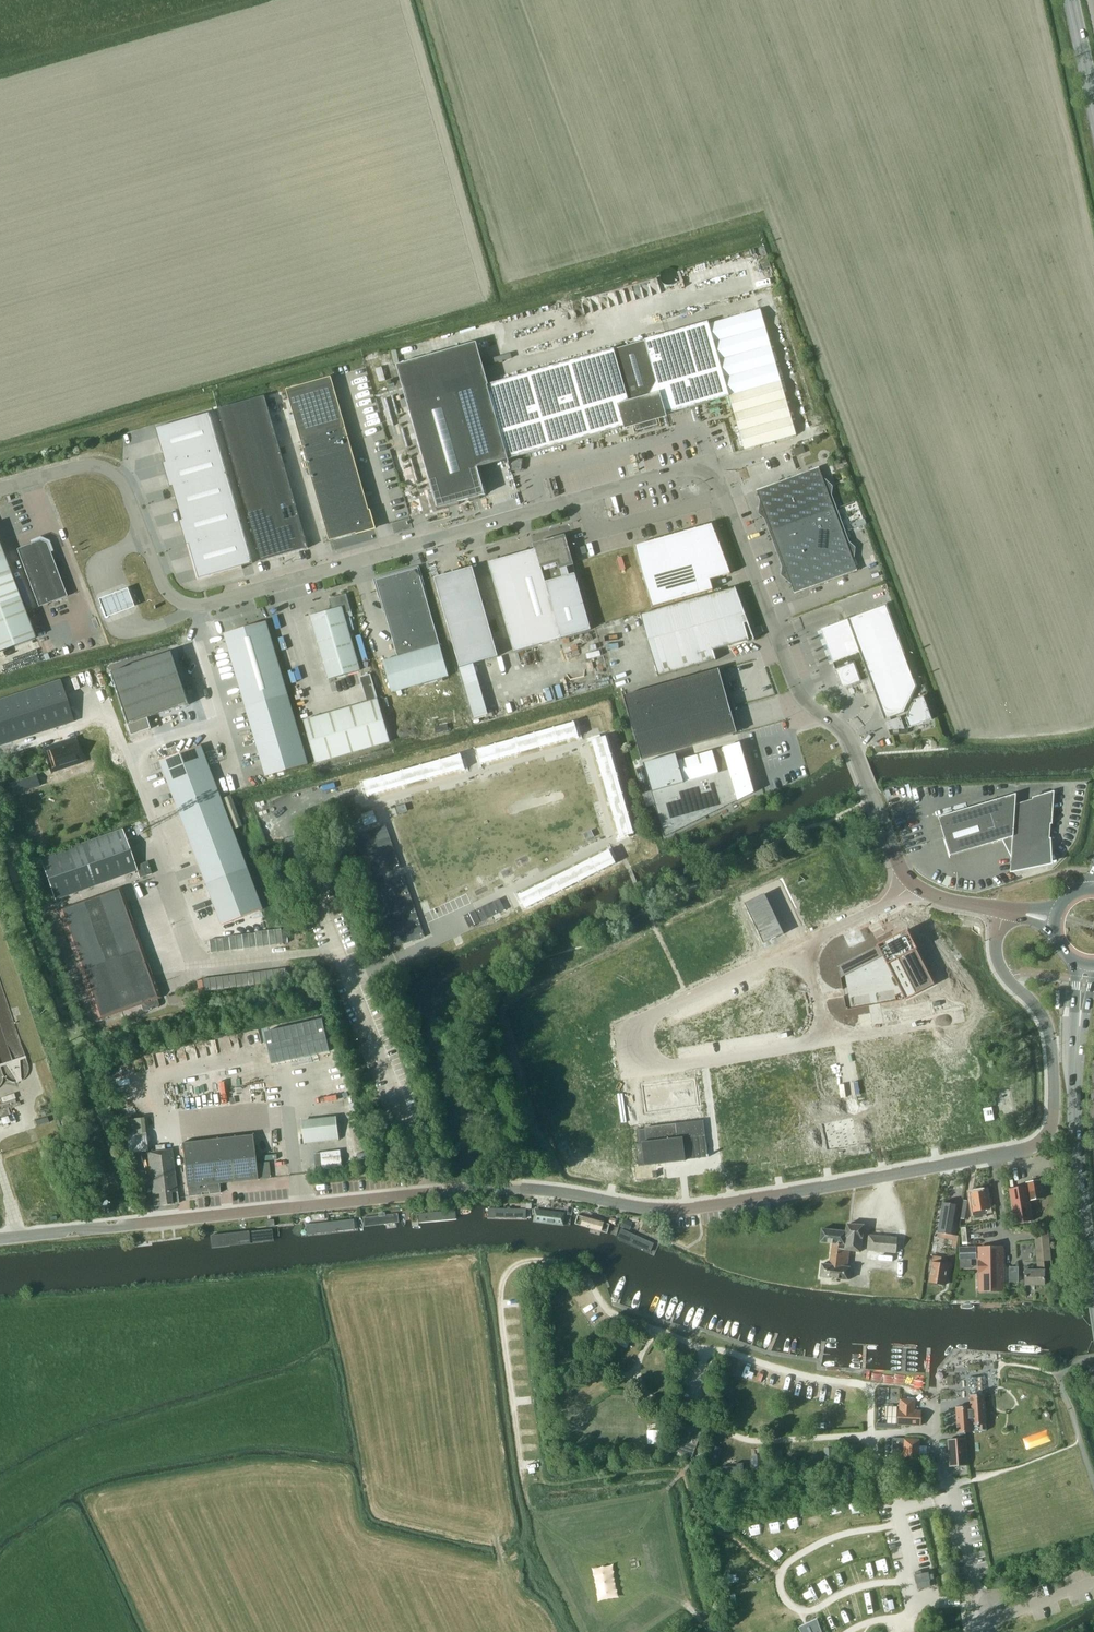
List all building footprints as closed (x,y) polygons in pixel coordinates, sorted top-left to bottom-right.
[(796,435),(760,309),(709,324),(708,322),(487,385),(508,459),(635,423),(729,396),(744,450),(796,435)] [(369,510),(345,428),(331,377),(286,390),(329,541),(356,533),(356,535),(357,534),(357,533),(374,528),(369,511),(370,511),(370,510),(369,510)] [(456,394),(408,407),(437,508),(484,494),(456,394)] [(265,396),(218,409),(261,561),(308,548),(265,396)] [(156,428),(166,463),(219,447),(211,418),(210,413),(156,428)] [(805,453),(803,446),(792,449),(795,457),(805,453)] [(226,471),(219,447),(166,463),(163,463),(170,487),(173,486),(226,471)] [(819,467),(798,475),(756,490),(794,594),(857,571),(819,467)] [(173,486),(183,520),(236,505),(226,471),(173,486)] [(187,545),(189,544),(243,529),(236,505),(183,520),(180,521),(187,545)] [(712,524),(706,526),(635,546),(652,607),(715,589),(712,579),(730,574),(712,524)] [(243,529),(189,544),(199,578),(209,575),(252,563),(243,529)] [(527,551),(552,640),(591,630),(575,574),(576,574),(573,563),(572,564),(564,536),(552,540),(551,537),(545,539),(546,541),(534,545),(535,549),(527,551)] [(46,543),(40,540),(17,549),(38,607),(67,596),(46,543)] [(34,638),(0,547),(0,651),(34,638)] [(514,651),(552,640),(527,551),(489,562),(514,651)] [(498,656),(472,567),(434,578),(459,667),(498,656)] [(410,574),(401,573),(376,580),(397,656),(383,661),(392,693),(449,677),(422,585),(417,578),(410,574)] [(125,584),(97,595),(104,615),(132,604),(125,584)] [(748,622),(735,587),(735,588),(640,615),(658,676),(716,660),(713,650),(749,640),(744,623),(748,622)] [(351,610),(345,593),(328,598),(332,609),(310,616),(328,679),(360,670),(343,612),(351,610)] [(915,686),(885,606),(821,629),(842,688),(869,678),(884,719),(903,712),(915,686)] [(266,622),(224,634),(266,777),(308,764),(266,622)] [(41,640),(43,652),(53,651),(51,642),(55,642),(54,637),(41,640)] [(603,674),(595,646),(557,657),(564,685),(603,674)] [(173,656),(111,676),(128,729),(191,708),(173,656)] [(737,733),(719,669),(624,696),(643,760),(737,733)] [(369,749),(389,743),(377,699),(370,674),(359,677),(367,702),(356,705),(369,749)] [(60,680),(0,699),(0,745),(74,721),(60,680)] [(931,720),(923,697),(914,700),(914,703),(912,704),(907,715),(907,718),(905,719),(908,728),(931,720)] [(315,764),(369,749),(356,705),(303,720),(315,764)] [(905,729),(901,717),(885,722),(888,730),(905,729)] [(574,722),(477,750),(479,755),(480,759),(481,764),(576,737),(576,738),(579,738),(578,737),(577,732),(576,727),(574,722)] [(597,739),(592,741),(619,835),(618,836),(618,838),(619,838),(625,836),(629,835),(634,834),(606,737),(601,738),(597,739)] [(73,739),(50,746),(56,767),(79,759),(73,739)] [(15,751),(12,742),(0,746),(0,756),(15,751)] [(684,782),(652,791),(665,837),(754,792),(748,773),(740,743),(723,748),(712,751),(718,772),(684,782)] [(201,745),(160,761),(206,884),(247,868),(201,745)] [(751,749),(744,750),(746,764),(753,763),(751,749)] [(712,751),(678,761),(679,764),(682,772),(681,772),(684,782),(718,772),(712,751)] [(461,754),(363,782),(365,787),(366,791),(368,796),(462,769),(463,770),(465,770),(465,769),(463,764),(462,759),(461,754)] [(679,764),(678,761),(676,754),(643,763),(652,791),(684,782),(681,772),(679,764)] [(0,778),(0,785),(2,792),(31,782),(27,769),(0,778)] [(1048,860),(1052,793),(1015,804),(1016,794),(938,817),(950,855),(997,841),(1012,837),(1011,857),(1010,871),(1011,871),(1048,860)] [(355,835),(370,879),(382,874),(380,868),(386,866),(388,872),(401,868),(386,825),(358,834),(358,833),(355,834),(355,835)] [(43,857),(39,858),(45,874),(51,889),(53,894),(55,900),(112,880),(124,875),(137,871),(131,854),(122,829),(59,851),(54,853),(53,853),(48,855),(43,857)] [(520,893),(518,894),(519,895),(518,895),(521,900),(523,904),(525,908),(616,863),(613,859),(611,855),(609,850),(521,894),(520,893)] [(149,860),(137,865),(141,877),(153,872),(149,860)] [(263,909),(247,868),(206,884),(222,925),(263,909)] [(403,875),(372,886),(394,947),(417,939),(417,940),(420,939),(420,938),(425,937),(403,875)] [(121,983),(151,973),(121,889),(59,911),(97,1018),(129,1006),(121,983)] [(784,934),(765,894),(745,903),(764,943),(784,934)] [(499,898),(463,916),(469,928),(505,910),(499,898)] [(275,929),(277,944),(283,944),(281,928),(275,929)] [(268,930),(270,945),(277,944),(275,929),(268,930)] [(270,945),(268,930),(262,931),(264,946),(270,945)] [(907,930),(877,945),(882,955),(905,1000),(934,985),(916,950),(917,949),(907,930)] [(255,933),(257,947),(264,946),(262,931),(255,932),(255,933)] [(249,934),(251,948),(257,947),(255,933),(249,934)] [(244,948),(242,934),(236,935),(238,949),(244,948)] [(251,948),(249,934),(242,934),(244,948),(251,948)] [(229,937),(231,950),(238,949),(236,935),(229,936),(229,937)] [(223,938),(224,951),(231,950),(229,937),(223,938)] [(218,951),(216,938),(210,939),(211,952),(218,951)] [(224,951),(223,938),(216,938),(218,951),(224,951)] [(844,962),(850,973),(882,955),(877,945),(844,962)] [(844,962),(838,966),(840,978),(850,973),(844,962)] [(285,968),(279,969),(281,982),(287,981),(285,968)] [(274,983),(281,982),(279,969),(272,970),(274,983)] [(266,970),(260,971),(261,984),(268,983),(266,970)] [(272,970),(266,970),(268,983),(274,983),(272,970)] [(253,972),(255,985),(261,984),(260,971),(253,972)] [(253,972),(247,973),(248,986),(255,985),(253,972)] [(121,983),(129,1006),(140,1003),(143,1010),(145,1012),(158,1007),(159,1005),(156,997),(159,996),(151,973),(121,983)] [(247,973),(240,974),(242,987),(248,986),(247,973)] [(240,974),(234,975),(236,987),(242,987),(240,974)] [(221,976),(223,989),(229,988),(227,975),(221,976)] [(234,975),(227,975),(229,988),(236,987),(234,975)] [(221,976),(215,977),(216,990),(223,989),(221,976)] [(215,977),(208,978),(210,991),(216,990),(215,977)] [(210,991),(208,978),(202,979),(203,992),(210,991)] [(3,1065),(7,1081),(26,1076),(9,1014),(0,1017),(0,1066),(3,1065)] [(323,1019),(265,1032),(272,1064),(330,1051),(323,1019)] [(645,1113),(699,1105),(695,1077),(642,1084),(645,1113)] [(10,1113),(9,1110),(19,1106),(16,1098),(0,1105),(0,1112),(2,1117),(10,1113)] [(994,1120),(992,1107),(983,1108),(985,1121),(994,1120)] [(8,1115),(1,1118),(4,1124),(11,1121),(8,1115)] [(339,1139),(336,1116),(301,1120),(304,1143),(339,1139)] [(638,1164),(634,1165),(636,1179),(656,1177),(657,1177),(657,1174),(656,1164),(685,1160),(685,1159),(709,1156),(709,1154),(710,1154),(710,1149),(706,1150),(705,1135),(703,1121),(704,1121),(704,1117),(694,1118),(694,1121),(645,1127),(645,1129),(636,1130),(638,1143),(636,1143),(638,1164)] [(148,1151),(144,1118),(124,1120),(128,1153),(148,1151)] [(842,1120),(824,1123),(828,1146),(838,1145),(838,1146),(847,1144),(847,1143),(857,1141),(853,1121),(842,1123),(842,1120)] [(255,1164),(252,1134),(182,1142),(188,1196),(220,1193),(219,1183),(270,1177),(269,1162),(255,1164)] [(171,1149),(165,1150),(148,1152),(154,1206),(178,1203),(171,1149)] [(342,1168),(340,1150),(314,1153),(316,1171),(342,1168)] [(1043,1198),(1041,1180),(1026,1182),(1027,1186),(1009,1189),(1014,1224),(1032,1221),(1029,1200),(1043,1198)] [(988,1209),(986,1191),(971,1193),(974,1212),(975,1218),(986,1216),(985,1210),(988,1209)] [(971,1201),(963,1200),(960,1218),(968,1220),(971,1201)] [(943,1202),(937,1232),(938,1232),(953,1235),(958,1205),(943,1202)] [(526,1211),(487,1209),(487,1219),(525,1220),(526,1211)] [(398,1224),(396,1215),(363,1219),(364,1228),(398,1224)] [(609,1226),(577,1217),(575,1225),(607,1234),(609,1226)] [(301,1238),(357,1232),(356,1219),(300,1225),(301,1238)] [(621,1226),(628,1229),(630,1223),(624,1220),(621,1226)] [(864,1225),(847,1224),(846,1229),(844,1229),(844,1231),(822,1229),(820,1242),(832,1243),(829,1264),(822,1263),(820,1276),(848,1280),(850,1267),(847,1267),(849,1250),(860,1252),(864,1225)] [(224,1244),(272,1239),(271,1229),(223,1234),(224,1244)] [(1051,1260),(1048,1230),(1034,1231),(1038,1270),(1025,1270),(1025,1284),(1045,1284),(1045,1270),(1044,1270),(1043,1261),(1051,1260)] [(650,1243),(623,1231),(619,1240),(646,1252),(650,1243)] [(897,1236),(868,1234),(867,1250),(896,1253),(897,1236)] [(961,1257),(979,1257),(978,1245),(961,1246),(961,1257)] [(1002,1284),(1002,1247),(979,1248),(979,1285),(1002,1284)] [(933,1263),(929,1282),(937,1283),(938,1286),(941,1286),(943,1284),(945,1285),(948,1265),(940,1263),(941,1257),(932,1256),(931,1262),(933,1263)] [(1018,1282),(1018,1267),(1009,1267),(1009,1282),(1018,1282)] [(971,1395),(969,1395),(970,1399),(970,1406),(958,1407),(959,1439),(948,1439),(949,1466),(967,1465),(965,1432),(987,1431),(985,1394),(983,1394),(982,1376),(970,1376),(971,1395)] [(915,1399),(900,1398),(900,1409),(898,1409),(898,1424),(920,1425),(921,1410),(914,1410),(915,1399)] [(878,1405),(877,1427),(896,1428),(897,1406),(878,1405)] [(702,1429),(683,1422),(673,1450),(692,1456),(702,1429)] [(649,1429),(649,1443),(660,1443),(661,1429),(649,1429)] [(893,1438),(892,1460),(903,1461),(919,1461),(920,1439),(904,1438),(893,1438)] [(721,1451),(711,1447),(706,1461),(716,1465),(721,1451)] [(835,1457),(834,1448),(824,1448),(825,1457),(835,1457)] [(699,1451),(697,1457),(705,1460),(707,1454),(699,1451)] [(782,1460),(782,1451),(772,1451),(772,1460),(782,1460)] [(763,1456),(752,1457),(753,1472),(764,1472),(763,1456)] [(820,1467),(819,1458),(808,1459),(809,1468),(820,1467)] [(800,1468),(799,1459),(789,1460),(789,1469),(800,1468)] [(723,1466),(723,1473),(736,1473),(736,1477),(743,1476),(743,1462),(736,1463),(736,1466),(723,1466)] [(915,1574),(914,1574),(916,1583),(917,1583),(925,1581),(925,1582),(930,1581),(929,1581),(930,1581),(930,1580),(930,1579),(934,1579),(933,1574),(929,1574),(929,1572),(922,1573),(921,1571),(915,1572),(915,1574)] [(802,1628),(802,1629),(803,1628),(805,1631),(821,1631),(820,1630),(819,1630),(816,1622),(802,1628)]
